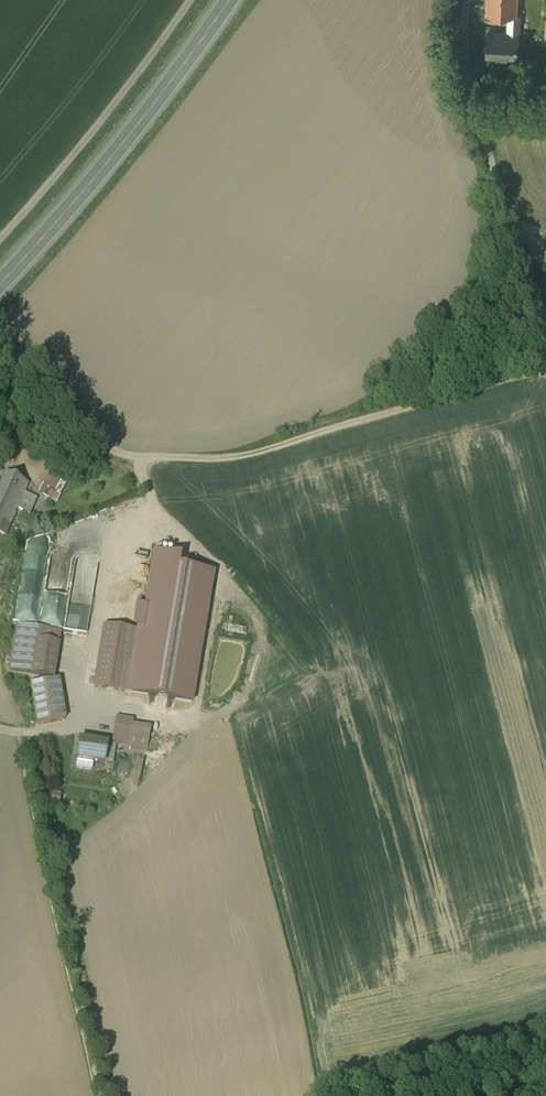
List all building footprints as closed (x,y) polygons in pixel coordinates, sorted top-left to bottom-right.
[(488,14),(512,16),(522,16),(523,0),(489,0),(488,14)] [(512,16),(512,32),(525,33),(525,16),(522,16),(512,16)] [(512,32),(492,32),(491,56),(523,57),(525,33),(512,32)] [(8,474),(0,493),(0,520),(1,521),(0,523),(0,531),(10,535),(32,484),(8,474)] [(192,704),(214,571),(179,565),(181,554),(154,550),(142,616),(140,616),(137,631),(127,694),(192,704)] [(127,597),(122,596),(118,596),(114,598),(111,601),(109,605),(108,609),(109,613),(111,617),(114,620),(118,622),(122,622),(127,621),(131,619),(133,615),(135,611),(135,607),(133,602),(131,599),(127,597)] [(54,631),(15,624),(7,671),(54,679),(60,643),(52,642),(54,631)] [(137,631),(104,625),(94,688),(127,694),(137,631)] [(60,679),(30,683),(36,723),(65,719),(60,679)] [(133,720),(116,717),(111,745),(147,751),(151,727),(133,724),(133,720)] [(108,742),(79,738),(76,760),(104,765),(108,742)] [(63,795),(52,793),(50,805),(61,807),(63,795)]
